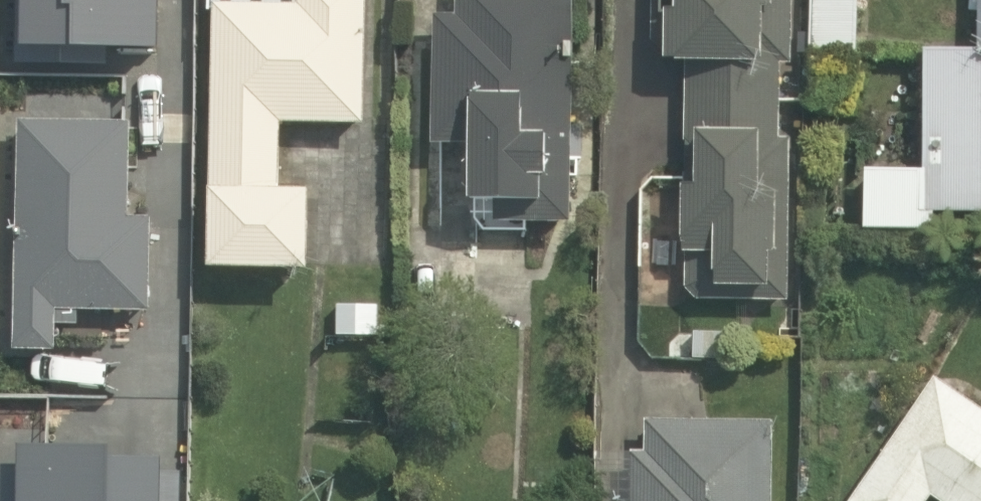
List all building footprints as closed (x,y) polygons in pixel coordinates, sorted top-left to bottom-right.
[(200,272),(301,277),(305,183),(275,181),(277,122),(354,126),(360,0),(212,0),(200,272)] [(459,12),(431,12),(433,153),(457,153),(458,210),(512,209),(512,231),(560,230),(557,0),(459,0),(459,12)] [(683,73),(679,295),(775,296),(778,74),(760,74),(762,0),(656,0),(655,72),(683,73)] [(806,58),(852,59),(854,0),(807,0),(806,58)] [(970,45),(917,45),(917,165),(855,164),(855,225),(935,225),(935,207),(980,208),(980,0),(970,0),(970,45)] [(127,117),(19,115),(16,351),(46,352),(46,329),(105,330),(106,307),(145,307),(146,209),(126,209),(127,117)] [(381,299),(326,299),(326,336),(381,336),(381,299)] [(929,377),(841,500),(980,500),(980,412),(929,377)] [(772,422),(633,417),(632,448),(592,447),(590,500),(769,500),(772,422)] [(175,451),(106,450),(106,439),(14,438),(13,462),(0,462),(0,500),(174,500),(175,451)]
